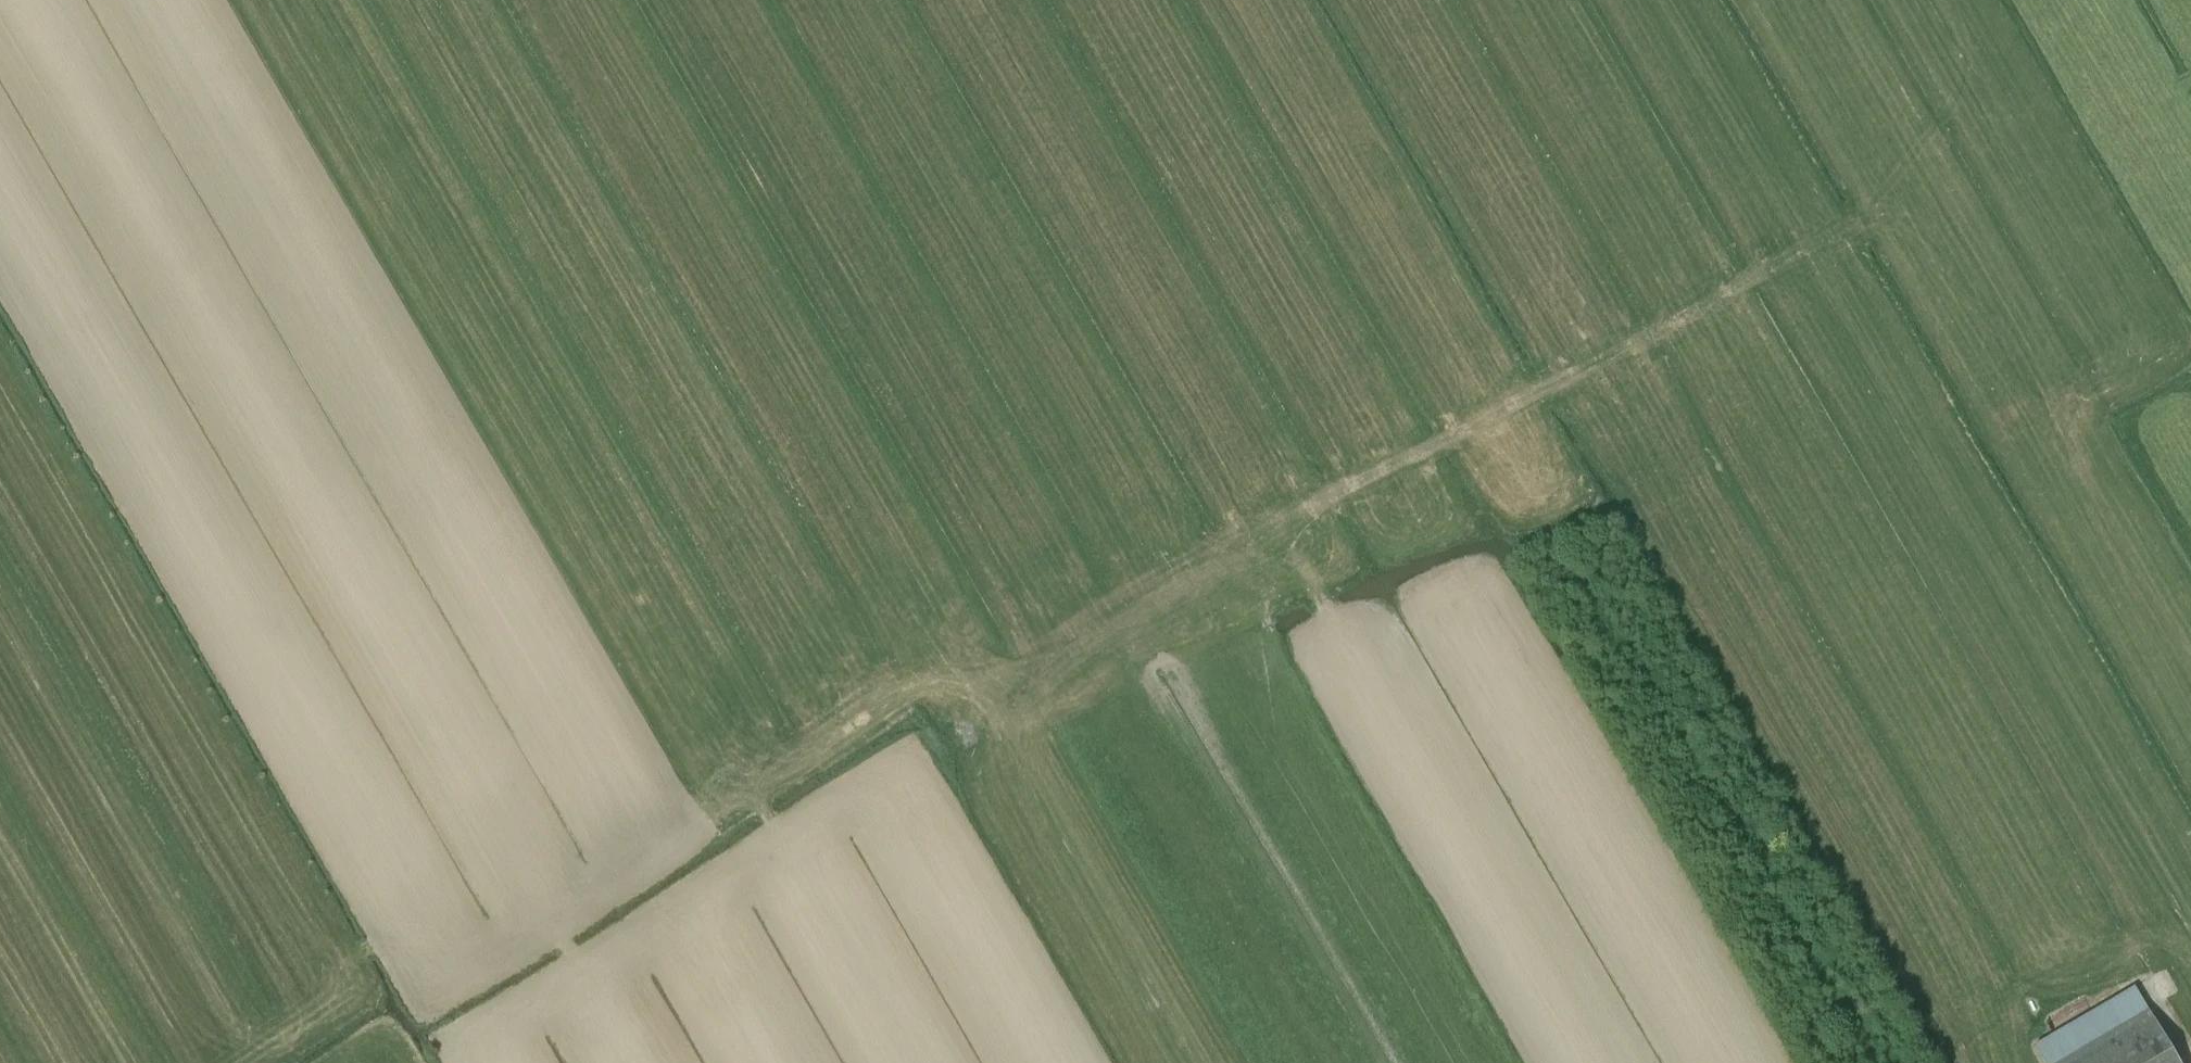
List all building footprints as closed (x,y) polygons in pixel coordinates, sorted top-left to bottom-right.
[(2136,988),(2036,1046),(2046,1062),(2180,1062),(2136,988)]
